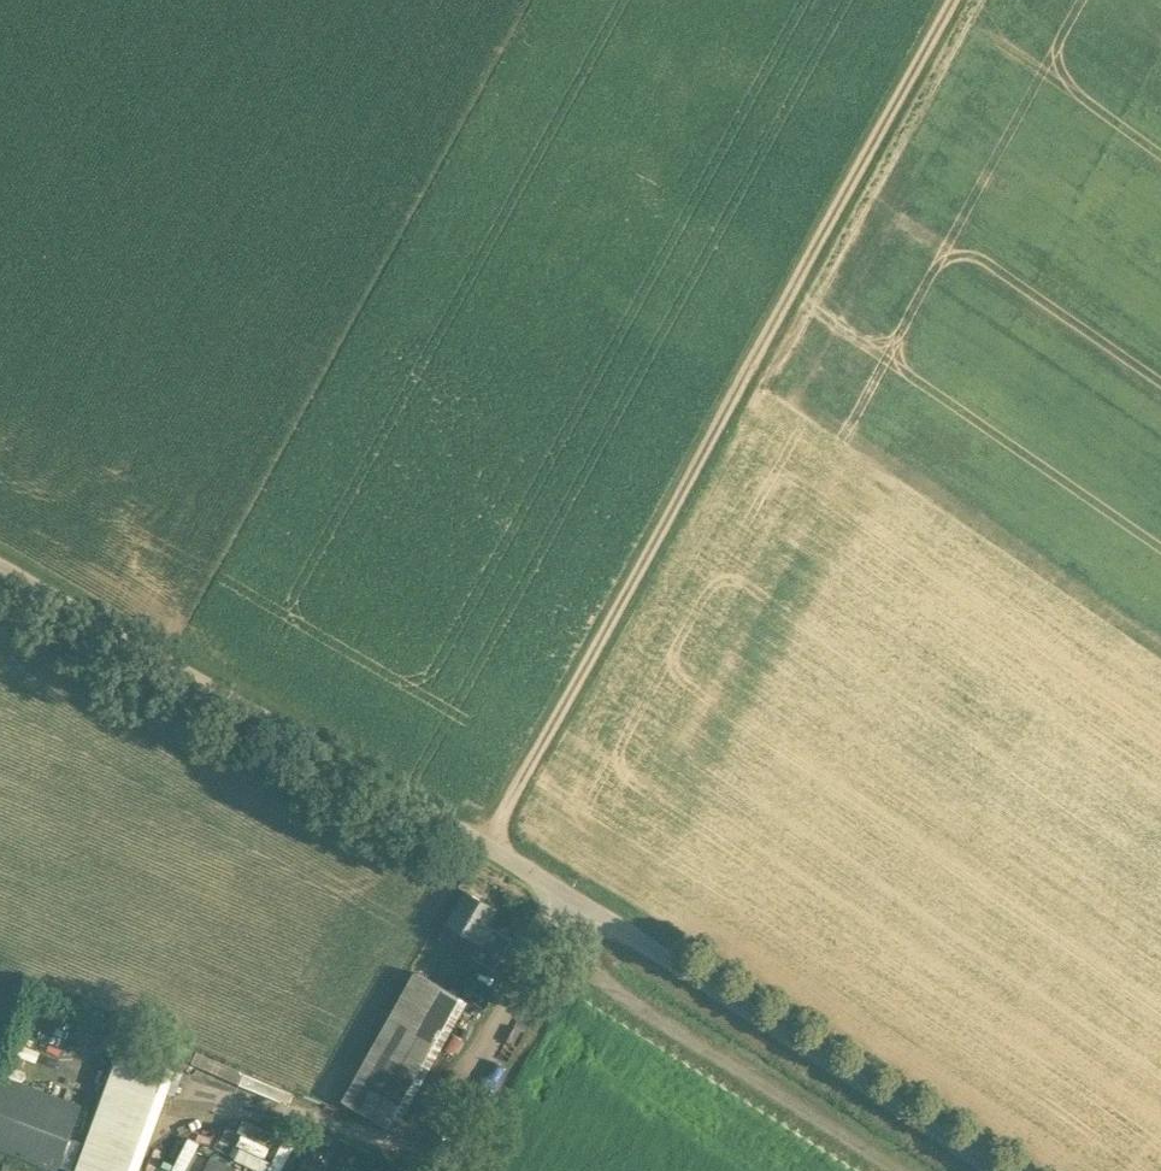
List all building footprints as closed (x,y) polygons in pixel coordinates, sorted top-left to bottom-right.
[(495,969),(513,938),(487,923),(496,908),(467,890),(439,937),(495,969)] [(413,967),(342,1099),(397,1128),(469,997),(413,967)] [(166,1088),(177,1091),(185,1065),(116,1044),(77,1170),(140,1170),(166,1088)] [(198,1049),(193,1062),(290,1102),(295,1089),(198,1049)] [(58,1170),(82,1106),(0,1074),(0,1148),(58,1170)] [(256,1153),(258,1130),(231,1129),(229,1151),(256,1153)] [(211,1155),(204,1170),(244,1170),(211,1155)]
